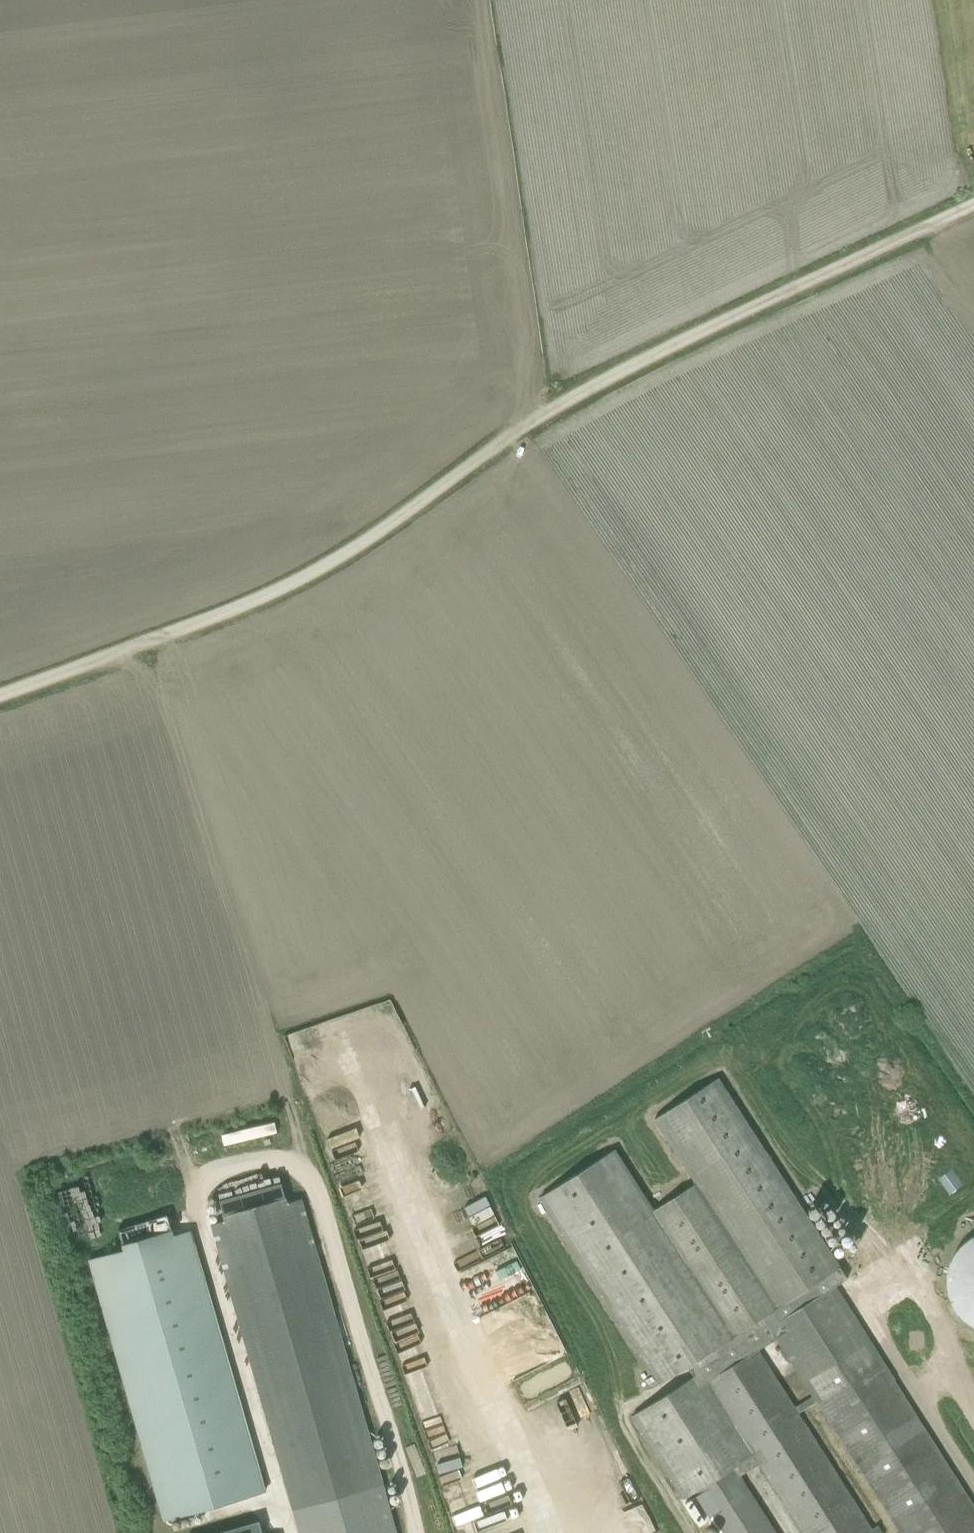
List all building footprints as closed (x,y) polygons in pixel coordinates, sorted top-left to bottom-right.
[(962,1478),(973,1470),(973,1467),(963,1450),(949,1458),(902,1384),(898,1387),(882,1362),(834,1286),(847,1277),(720,1077),(654,1121),(696,1186),(655,1212),(614,1149),(540,1198),(660,1385),(689,1367),(695,1376),(632,1416),(684,1498),(697,1490),(725,1532),(776,1532),(739,1476),(760,1463),(804,1532),(973,1532),(973,1497),(962,1478)] [(282,1182),(220,1200),(226,1220),(211,1225),(293,1509),(300,1532),(396,1532),(382,1484),(384,1484),(303,1198),(287,1202),(282,1182)] [(174,1236),(168,1215),(119,1229),(124,1250),(89,1260),(164,1521),(181,1516),(266,1492),(191,1231),(174,1236)] [(973,1243),(966,1250),(960,1257),(956,1267),(953,1275),(953,1285),(954,1294),(957,1303),(962,1312),(968,1320),(973,1325),(973,1243)] [(262,1523),(227,1532),(265,1532),(262,1523)]
